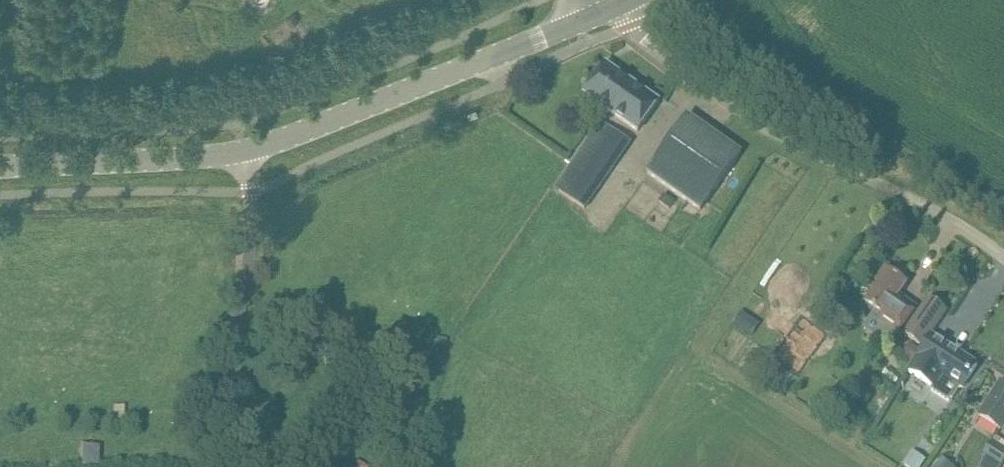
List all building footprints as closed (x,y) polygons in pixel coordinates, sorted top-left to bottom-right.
[(659,102),(605,64),(584,94),(638,132),(659,102)] [(740,153),(688,117),(650,170),(703,207),(740,153)] [(632,142),(603,122),(558,187),(586,206),(632,142)] [(664,194),(659,202),(670,210),(675,202),(664,194)] [(924,344),(946,312),(929,300),(914,320),(911,318),(917,309),(899,297),(907,284),(900,280),(903,276),(887,266),(876,281),(880,284),(866,304),(877,312),(874,316),(902,335),(904,331),(924,344)] [(806,308),(778,349),(804,367),(833,326),(806,308)] [(914,364),(909,372),(952,400),(961,386),(963,388),(977,366),(932,336),(922,351),(914,364)] [(910,343),(902,356),(914,364),(922,351),(910,343)] [(1001,383),(980,417),(1000,430),(1003,424),(1003,385),(1001,383)] [(993,441),(982,459),(985,461),(982,466),(1002,466),(1003,464),(1003,448),(993,441)] [(101,444),(82,442),(83,465),(99,464),(101,444)] [(944,455),(932,466),(957,466),(944,455)] [(908,466),(922,466),(924,464),(910,456),(905,465),(908,466)]
